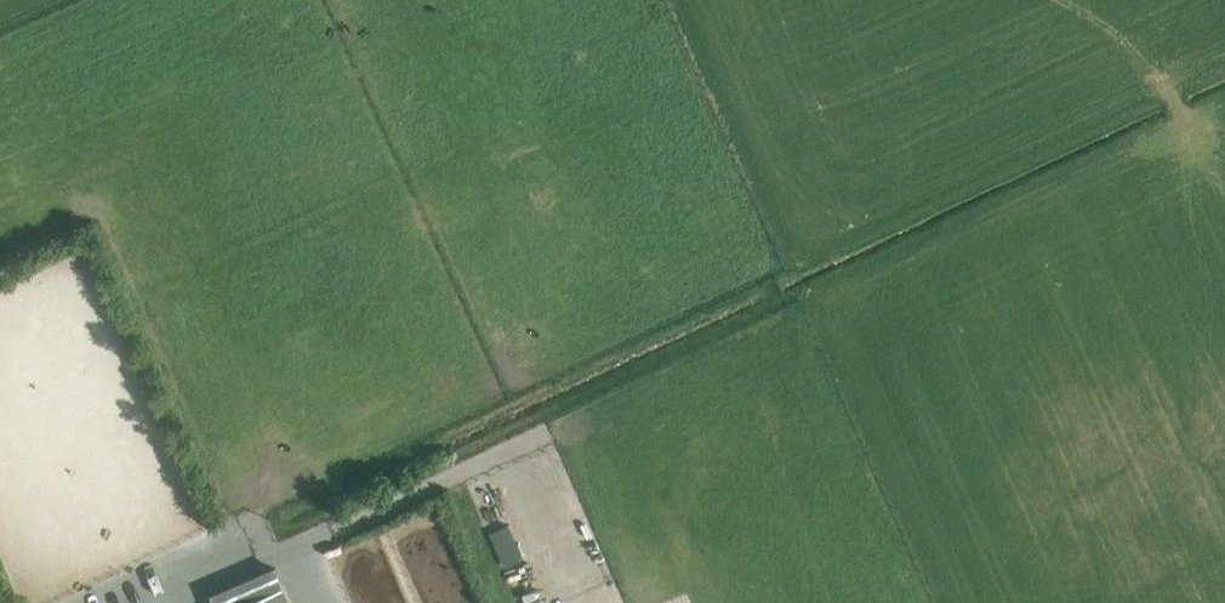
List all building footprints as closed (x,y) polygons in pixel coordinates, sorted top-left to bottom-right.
[(249,602),(290,602),(284,588),(249,602)]
